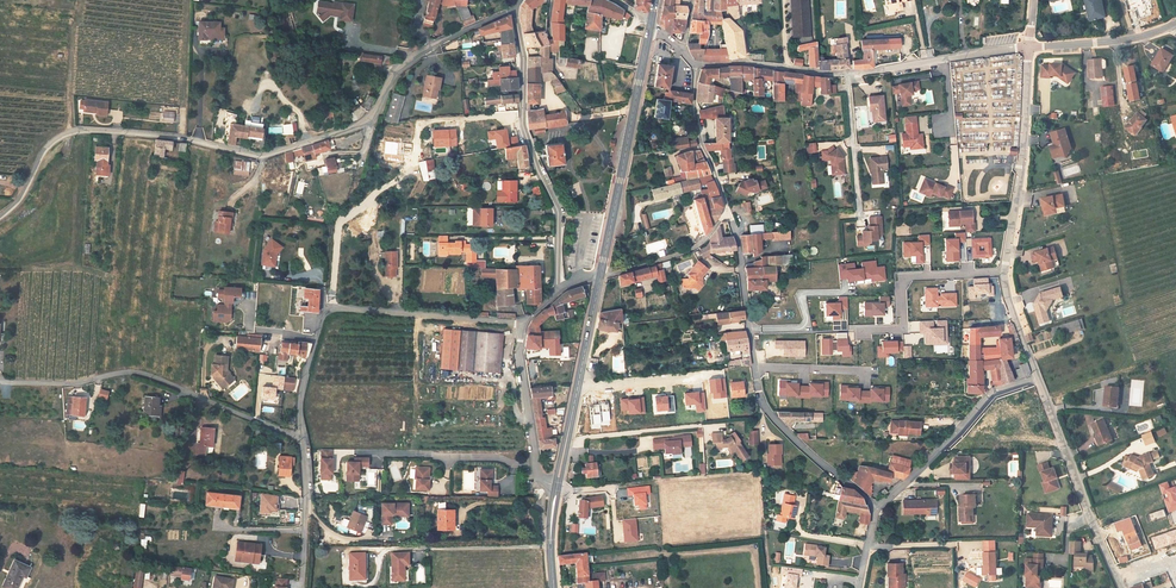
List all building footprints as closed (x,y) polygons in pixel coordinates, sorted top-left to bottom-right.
[(525,27),(537,29),(536,11),(535,9),(541,4),(545,0),(529,0),(528,4),(527,6),(524,10),(523,24),(523,26),(524,27),(525,27)] [(558,24),(566,24),(567,14),(566,13),(567,4),(568,4),(568,0),(557,0),(558,24)] [(592,4),(589,5),(587,27),(602,29),(602,13),(624,18),(625,15),(630,19),(634,14),(626,8),(617,3),(612,0),(610,0),(592,0),(592,4)] [(649,11),(651,0),(636,0),(635,7),(638,8),(649,11)] [(672,5),(673,5),(673,7),(672,17),(686,19),(687,9),(685,6),(677,5),(677,0),(673,0),(672,5)] [(716,12),(713,0),(705,0),(705,1),(708,2),(710,11),(716,12)] [(716,12),(723,13),(724,19),(728,18),(729,12),(729,11),(728,0),(713,0),(716,12)] [(729,11),(729,12),(735,17),(740,16),(740,6),(761,4),(761,0),(728,0),(729,11)] [(795,38),(812,36),(809,0),(792,0),(795,38)] [(901,1),(900,0),(892,0),(892,3),(888,4),(890,12),(903,9),(901,1)] [(1089,22),(1105,17),(1101,0),(1083,0),(1089,22)] [(725,25),(724,19),(723,13),(716,12),(710,11),(708,2),(705,1),(701,1),(694,1),(693,4),(692,22),(710,23),(713,23),(725,25)] [(320,14),(321,15),(324,13),(326,6),(331,7),(332,4),(322,2),(320,14)] [(344,16),(344,19),(343,21),(354,23),(357,7),(338,3),(337,5),(332,4),(331,7),(326,6),(324,13),(321,15),(326,21),(333,16),(336,14),(344,16)] [(437,16),(441,6),(431,4),(429,13),(437,16)] [(465,22),(475,18),(472,7),(460,4),(465,22)] [(671,22),(672,17),(673,7),(664,6),(661,19),(660,26),(669,33),(673,35),(675,31),(675,22),(671,22)] [(434,28),(437,16),(429,13),(426,26),(434,28)] [(476,18),(475,18),(465,22),(467,29),(478,24),(476,18)] [(729,50),(730,60),(743,58),(738,30),(728,18),(724,19),(725,25),(728,43),(729,50)] [(208,37),(221,39),(222,26),(216,26),(216,20),(212,19),(211,25),(202,24),(200,41),(208,42),(208,41),(208,37)] [(482,31),(485,38),(502,33),(504,45),(485,46),(485,40),(475,41),(475,51),(504,49),(516,48),(514,32),(512,19),(482,31)] [(683,42),(686,24),(675,22),(675,31),(680,32),(679,39),(683,42)] [(699,35),(699,48),(707,49),(710,33),(710,23),(692,22),(691,34),(699,35)] [(566,24),(558,24),(561,40),(563,48),(569,47),(566,24)] [(525,27),(526,37),(537,34),(537,29),(525,27)] [(538,50),(540,50),(556,45),(556,42),(552,30),(537,34),(526,37),(527,42),(530,51),(538,50)] [(855,70),(874,67),(873,48),(901,44),(900,36),(864,41),(866,60),(854,62),(855,70)] [(831,61),(833,70),(850,70),(849,55),(851,55),(849,38),(840,40),(841,45),(838,46),(838,56),(839,61),(831,61)] [(564,54),(563,48),(561,40),(558,41),(556,42),(556,45),(556,47),(556,52),(564,54)] [(820,67),(820,61),(818,43),(800,46),(798,54),(809,52),(812,69),(820,67)] [(555,60),(556,52),(556,47),(556,45),(540,50),(542,59),(543,69),(544,76),(555,75),(561,82),(564,81),(565,80),(563,71),(558,69),(558,68),(559,61),(555,60)] [(516,52),(516,48),(504,49),(505,63),(517,62),(516,52)] [(620,51),(603,48),(603,59),(618,61),(620,51)] [(707,49),(699,48),(691,48),(692,54),(695,59),(705,62),(707,49)] [(721,50),(707,49),(705,62),(712,64),(712,62),(731,63),(730,60),(729,50),(721,50)] [(1152,66),(1163,73),(1173,57),(1162,50),(1152,66)] [(371,55),(370,62),(390,64),(391,58),(371,55)] [(585,60),(571,58),(571,65),(570,67),(584,68),(585,60)] [(531,60),(531,69),(543,69),(542,59),(531,60)] [(820,61),(820,67),(820,70),(833,70),(831,61),(820,61)] [(1091,80),(1096,80),(1102,80),(1103,71),(1106,71),(1107,70),(1107,63),(1106,62),(1103,62),(1103,61),(1091,61),(1091,80)] [(1040,79),(1048,80),(1048,77),(1056,78),(1060,78),(1060,77),(1066,81),(1068,78),(1070,80),(1073,75),(1062,68),(1061,67),(1049,66),(1049,67),(1041,66),(1040,79)] [(1135,66),(1124,68),(1129,102),(1141,101),(1135,66)] [(657,78),(655,88),(670,91),(674,70),(659,67),(657,78)] [(541,77),(544,76),(543,69),(531,69),(531,106),(544,106),(542,86),(541,77)] [(735,78),(743,78),(754,78),(754,70),(746,69),(730,69),(729,70),(730,78),(735,78)] [(714,88),(715,88),(717,78),(730,78),(729,70),(720,71),(706,71),(703,72),(700,84),(714,88)] [(775,79),(775,71),(770,71),(762,70),(754,70),(754,78),(756,78),(755,96),(762,98),(762,91),(761,86),(762,79),(775,79)] [(499,78),(500,82),(519,81),(518,75),(512,76),(511,71),(501,72),(502,78),(499,78)] [(775,71),(775,79),(775,94),(775,100),(775,102),(786,101),(786,83),(786,73),(775,71)] [(793,74),(793,83),(797,83),(799,101),(804,101),(802,75),(793,74)] [(541,77),(542,86),(556,85),(563,84),(561,82),(555,75),(544,76),(541,77)] [(818,78),(812,77),(802,75),(804,101),(807,101),(808,101),(809,103),(812,104),(815,104),(813,87),(822,86),(823,97),(833,96),(831,78),(821,78),(818,78)] [(1060,78),(1056,78),(1066,85),(1070,80),(1068,78),(1066,81),(1060,77),(1060,78)] [(744,94),(743,84),(743,78),(735,78),(736,92),(742,94),(744,94)] [(432,81),(427,102),(439,104),(440,95),(443,96),(445,84),(432,81)] [(519,81),(500,82),(490,83),(490,88),(505,87),(506,94),(520,93),(519,81)] [(904,102),(912,100),(911,95),(915,94),(914,91),(921,89),(920,81),(901,85),(902,91),(904,102)] [(570,93),(563,84),(556,85),(559,96),(570,93)] [(713,104),(713,96),(714,88),(700,84),(700,85),(698,104),(713,104)] [(726,99),(727,94),(727,91),(715,88),(714,88),(713,96),(726,99)] [(1112,89),(1102,89),(1103,108),(1114,107),(1112,89)] [(692,95),(671,91),(669,102),(657,100),(655,109),(654,118),(668,120),(671,103),(691,106),(692,95)] [(762,91),(762,98),(775,100),(775,94),(762,91)] [(374,99),(376,95),(371,93),(368,99),(363,103),(363,104),(354,111),(354,120),(357,119),(363,116),(370,110),(368,108),(374,99)] [(870,96),(871,106),(875,105),(876,110),(877,119),(888,118),(885,94),(870,96)] [(405,127),(401,126),(407,99),(396,96),(390,123),(401,126),(400,129),(404,130),(405,127)] [(85,100),(85,101),(84,109),(96,111),(96,114),(106,116),(108,103),(85,100)] [(521,100),(491,102),(489,102),(489,106),(495,106),(496,109),(521,107),(521,100)] [(1030,114),(1040,114),(1041,105),(1030,105),(1030,114)] [(716,119),(727,119),(726,107),(699,114),(701,122),(704,122),(716,120),(716,119)] [(541,120),(549,118),(548,111),(540,112),(541,120)] [(163,112),(162,120),(173,121),(174,113),(163,112)] [(534,133),(535,133),(547,131),(567,127),(565,115),(549,118),(541,120),(540,112),(531,114),(533,131),(534,133)] [(233,122),(236,115),(229,113),(227,120),(233,122)] [(1125,129),(1126,130),(1133,135),(1140,126),(1142,128),(1147,121),(1137,113),(1125,129)] [(716,119),(716,120),(718,143),(732,142),(731,118),(727,119),(716,119)] [(919,149),(926,148),(924,134),(920,135),(917,135),(917,132),(920,132),(919,122),(908,123),(909,134),(905,135),(906,147),(913,146),(918,146),(919,149)] [(235,136),(238,136),(238,137),(251,139),(251,136),(253,136),(252,145),(261,145),(263,129),(256,128),(256,125),(242,124),(242,126),(230,125),(226,144),(233,145),(235,136)] [(284,133),(292,132),(291,124),(283,125),(284,133)] [(497,148),(518,145),(516,130),(512,131),(513,136),(507,137),(506,129),(495,130),(497,148)] [(451,146),(450,130),(442,131),(436,132),(437,147),(451,146)] [(458,130),(450,130),(451,146),(459,145),(458,130)] [(547,131),(535,133),(537,139),(548,137),(547,131)] [(1048,149),(1051,158),(1056,156),(1060,158),(1066,156),(1069,151),(1063,131),(1049,135),(1053,147),(1048,149)] [(1028,145),(1038,146),(1039,136),(1029,135),(1028,145)] [(289,144),(296,143),(295,136),(288,137),(289,144)] [(671,141),(672,151),(698,147),(696,142),(689,142),(688,139),(671,141)] [(311,145),(314,154),(329,150),(327,140),(311,145)] [(156,141),(155,157),(163,158),(163,150),(171,150),(172,142),(156,141)] [(732,151),(732,142),(718,143),(715,143),(704,143),(708,152),(711,152),(723,151),(725,161),(733,160),(732,151)] [(806,143),(807,153),(816,153),(816,143),(806,143)] [(315,159),(314,154),(311,145),(300,149),(304,162),(315,159)] [(861,147),(862,153),(885,152),(885,145),(861,147)] [(93,160),(95,160),(94,176),(107,177),(108,165),(104,164),(104,160),(106,160),(107,147),(94,146),(93,160)] [(829,152),(830,156),(834,162),(837,165),(838,173),(847,172),(846,158),(839,149),(838,150),(835,147),(829,152)] [(564,149),(548,151),(551,172),(566,170),(564,149)] [(293,162),(292,152),(284,154),(286,163),(293,162)] [(520,165),(522,181),(534,181),(534,175),(531,176),(531,169),(531,160),(529,153),(507,155),(508,166),(520,165)] [(688,155),(693,172),(700,171),(703,179),(711,177),(713,175),(701,153),(694,153),(688,155)] [(693,172),(688,155),(679,158),(683,169),(687,168),(689,174),(693,172)] [(874,158),(876,175),(877,174),(878,183),(888,182),(887,169),(891,169),(890,156),(874,158)] [(323,161),(326,174),(337,172),(334,159),(323,161)] [(234,161),(233,174),(248,175),(249,162),(234,161)] [(434,162),(426,163),(424,163),(425,185),(436,184),(434,162)] [(837,165),(834,162),(836,176),(847,174),(847,172),(838,173),(837,165)] [(700,171),(693,172),(689,174),(690,182),(700,179),(703,179),(700,171)] [(1053,172),(1057,185),(1062,183),(1059,171),(1053,172)] [(704,194),(706,198),(706,200),(720,197),(719,191),(711,177),(703,179),(700,179),(702,188),(709,186),(711,192),(704,194)] [(672,187),(659,191),(654,192),(656,201),(702,188),(700,179),(690,182),(677,186),(672,187)] [(927,179),(923,190),(929,192),(928,195),(933,197),(934,195),(942,199),(943,197),(952,201),(956,189),(947,186),(947,187),(938,184),(938,185),(936,184),(935,183),(927,179)] [(741,188),(739,193),(748,197),(750,192),(754,191),(755,193),(766,189),(765,187),(768,186),(766,182),(759,185),(758,182),(755,183),(754,180),(746,183),(743,189),(741,188)] [(516,197),(519,197),(519,186),(506,186),(505,196),(505,207),(516,207),(516,197)] [(536,186),(531,188),(534,197),(539,195),(536,186)] [(1063,194),(1041,198),(1043,216),(1065,213),(1063,194)] [(706,200),(714,228),(721,216),(723,207),(720,197),(706,200)] [(706,200),(706,198),(696,202),(697,203),(704,226),(707,237),(711,232),(714,228),(706,200)] [(701,227),(704,226),(697,203),(694,202),(686,213),(687,214),(694,205),(701,227)] [(967,233),(976,233),(975,223),(973,224),(972,211),(959,212),(960,215),(948,216),(949,228),(961,227),(961,225),(966,224),(967,233)] [(493,213),(475,212),(474,231),(493,231),(493,213)] [(215,213),(214,224),(217,225),(216,235),(231,236),(232,220),(234,220),(235,215),(215,213)] [(648,228),(647,213),(637,214),(638,220),(643,220),(644,229),(648,228)] [(684,215),(677,223),(679,228),(687,225),(684,215)] [(883,218),(871,219),(872,228),(871,228),(871,232),(864,233),(864,237),(859,238),(859,248),(865,247),(865,244),(872,244),(872,242),(879,241),(879,235),(884,235),(883,218)] [(753,228),(754,235),(763,234),(764,234),(765,234),(767,234),(767,226),(753,228)] [(737,243),(735,236),(722,237),(721,229),(714,239),(712,240),(714,256),(739,254),(738,246),(737,243)] [(786,232),(767,234),(765,234),(764,241),(774,240),(774,243),(787,242),(786,232)] [(954,233),(954,238),(944,239),(945,262),(959,261),(959,243),(965,243),(965,232),(954,233)] [(744,236),(744,244),(752,244),(752,251),(761,251),(763,234),(754,235),(744,236)] [(918,241),(902,242),(903,257),(911,257),(911,264),(923,263),(923,246),(929,245),(929,234),(918,235),(918,241)] [(445,245),(453,245),(453,237),(445,237),(445,245)] [(990,237),(971,238),(971,259),(991,258),(990,237)] [(263,268),(273,269),(274,262),(277,259),(283,250),(273,242),(265,253),(263,268)] [(453,245),(445,245),(445,254),(466,255),(471,255),(471,265),(480,265),(480,255),(475,254),(475,248),(470,248),(470,244),(461,244),(461,245),(453,245)] [(753,255),(752,251),(752,244),(744,244),(745,255),(753,255)] [(1041,273),(1058,268),(1056,261),(1052,250),(1031,257),(1034,265),(1038,263),(1041,273)] [(404,252),(394,253),(394,277),(402,277),(402,270),(405,269),(404,252)] [(780,266),(789,265),(788,257),(760,260),(760,263),(747,264),(747,269),(748,269),(763,267),(780,266)] [(854,262),(838,264),(839,280),(846,279),(846,281),(864,280),(864,283),(885,281),(884,266),(876,267),(876,260),(860,261),(861,268),(855,269),(854,262)] [(699,262),(690,274),(690,276),(689,277),(690,281),(684,282),(685,290),(696,289),(699,292),(704,286),(704,283),(702,283),(702,279),(709,270),(699,262)] [(621,288),(635,284),(657,277),(660,287),(668,284),(663,264),(659,265),(659,266),(657,267),(654,268),(654,267),(620,277),(621,288)] [(779,283),(780,266),(763,267),(764,278),(748,280),(748,282),(750,282),(750,289),(750,291),(768,292),(768,283),(779,283)] [(748,279),(748,280),(764,278),(763,267),(748,269),(747,269),(747,273),(749,274),(749,279),(748,279)] [(520,290),(532,290),(543,290),(543,269),(520,268),(520,272),(520,289),(520,290)] [(486,280),(501,282),(501,272),(489,272),(487,271),(486,280)] [(516,289),(520,289),(520,272),(501,272),(501,282),(501,307),(516,307),(516,289)] [(1000,280),(992,280),(992,289),(1002,288),(1000,280)] [(985,281),(976,282),(976,290),(986,290),(985,281)] [(560,321),(568,319),(572,317),(570,311),(567,312),(565,304),(587,297),(584,287),(568,292),(561,299),(554,306),(560,321)] [(925,308),(957,307),(956,292),(938,293),(938,287),(924,287),(925,308)] [(1033,302),(1039,325),(1053,321),(1047,302),(1064,298),(1061,287),(1036,294),(1038,301),(1033,302)] [(322,290),(306,289),(306,302),(311,303),(311,309),(303,309),(303,314),(320,316),(322,290)] [(543,306),(543,290),(532,290),(532,315),(542,307),(543,306)] [(215,315),(215,325),(229,326),(232,323),(233,310),(238,310),(246,303),(247,295),(242,295),(242,292),(226,291),(226,294),(220,294),(220,302),(225,302),(225,306),(227,306),(227,309),(219,309),(219,316),(215,315)] [(824,302),(824,321),(840,321),(840,310),(847,310),(847,296),(838,297),(838,302),(824,302)] [(863,302),(864,317),(884,316),(884,308),(889,307),(889,296),(878,296),(879,301),(863,302)] [(532,327),(531,337),(545,338),(545,340),(557,339),(557,334),(545,334),(545,331),(545,329),(544,328),(542,327),(551,316),(546,311),(532,327)] [(746,311),(718,315),(719,323),(747,320),(746,311)] [(624,312),(611,314),(602,315),(599,331),(618,335),(620,325),(625,324),(624,312)] [(1050,328),(1053,337),(1082,328),(1080,319),(1050,328)] [(924,345),(947,345),(947,320),(919,321),(919,336),(924,336),(924,345)] [(1018,338),(1014,325),(1010,326),(1011,329),(1009,329),(1013,339),(1018,338)] [(971,328),(971,362),(981,362),(1000,360),(1000,348),(980,348),(980,336),(1000,335),(1000,326),(971,328)] [(500,335),(505,332),(503,329),(499,332),(445,332),(445,372),(501,371),(500,335)] [(841,357),(851,357),(850,345),(847,345),(846,332),(836,333),(836,338),(820,339),(821,355),(840,354),(841,357)] [(726,336),(727,343),(750,341),(746,334),(726,336)] [(545,338),(531,337),(528,337),(527,353),(544,355),(544,353),(554,352),(554,358),(562,358),(562,338),(557,339),(545,340),(545,338)] [(234,341),(214,339),(214,348),(233,350),(234,341)] [(236,354),(263,356),(264,340),(250,339),(250,343),(239,342),(239,350),(236,350),(236,354)] [(1000,368),(1000,383),(1012,379),(1006,360),(1012,359),(1012,339),(1000,339),(1000,348),(1000,360),(1000,368)] [(782,357),(804,357),(804,340),(774,340),(774,349),(782,349),(782,357)] [(896,353),(896,340),(881,341),(881,346),(876,346),(877,358),(889,357),(889,353),(896,353)] [(727,343),(728,352),(742,351),(743,362),(729,363),(729,369),(753,367),(750,341),(727,343)] [(311,349),(312,345),(301,345),(300,348),(299,358),(299,361),(308,361),(309,359),(311,356),(311,349)] [(290,356),(299,358),(300,348),(284,346),(282,363),(290,364),(290,356)] [(903,346),(903,358),(911,358),(911,346),(903,346)] [(757,350),(757,363),(765,362),(765,350),(757,350)] [(229,374),(229,360),(217,360),(217,369),(213,369),(213,380),(218,380),(221,382),(218,385),(225,393),(231,389),(229,387),(235,381),(229,374)] [(967,390),(983,390),(984,368),(993,368),(1000,368),(1000,360),(981,362),(971,362),(971,378),(967,378),(967,390)] [(284,376),(273,375),(272,387),(275,388),(276,389),(283,390),(284,376)] [(288,381),(287,390),(297,391),(298,382),(288,381)] [(828,397),(828,382),(808,382),(808,385),(798,385),(798,381),(778,381),(778,397),(828,397)] [(733,385),(734,397),(734,399),(746,397),(745,384),(733,385)] [(272,387),(261,386),(260,399),(274,401),(275,388),(272,387)] [(839,402),(889,402),(889,387),(869,387),(869,390),(859,390),(859,386),(839,386),(839,402)] [(541,397),(549,396),(554,395),(553,387),(532,389),(533,396),(536,414),(542,414),(543,414),(541,397)] [(106,399),(108,390),(99,388),(97,398),(106,399)] [(206,396),(208,390),(200,388),(198,394),(206,396)] [(1100,408),(1106,410),(1111,410),(1112,402),(1114,402),(1115,397),(1116,391),(1103,389),(1100,408)] [(1111,410),(1106,410),(1106,412),(1115,413),(1117,397),(1115,397),(1114,402),(1112,402),(1111,410)] [(77,413),(76,416),(76,417),(87,418),(89,399),(78,398),(78,399),(73,398),(72,412),(77,413)] [(162,421),(163,412),(160,412),(161,403),(147,402),(146,419),(162,421)] [(538,430),(540,440),(553,439),(552,429),(547,429),(545,419),(542,419),(542,414),(536,414),(538,430)] [(793,423),(816,424),(817,415),(781,415),(781,419),(790,428),(793,423)] [(893,433),(900,434),(901,433),(910,434),(910,435),(921,436),(922,424),(901,422),(902,423),(894,422),(893,433)] [(1095,438),(1098,446),(1108,443),(1100,422),(1088,426),(1093,438),(1095,438)] [(1156,432),(1159,437),(1167,433),(1165,428),(1156,432)] [(199,457),(208,457),(208,449),(213,449),(213,431),(202,431),(202,448),(199,448),(199,457)] [(1141,435),(1145,446),(1156,442),(1152,431),(1141,435)] [(758,432),(749,432),(750,446),(758,445),(758,432)] [(712,434),(713,443),(717,443),(717,447),(729,447),(733,453),(736,450),(743,461),(749,457),(739,442),(740,441),(734,433),(729,436),(730,437),(726,440),(722,440),(722,433),(712,434)] [(665,454),(672,453),(680,453),(680,447),(683,447),(682,437),(673,437),(673,438),(673,442),(668,443),(668,439),(653,440),(653,449),(664,448),(665,454)] [(553,439),(540,440),(541,448),(555,447),(555,439),(553,439)] [(779,453),(782,453),(782,444),(770,444),(770,453),(768,454),(769,465),(780,464),(779,453)] [(333,452),(323,452),(323,461),(322,461),(322,476),(333,476),(334,461),(333,461),(333,452)] [(894,453),(893,461),(912,465),(913,456),(894,453)] [(1118,467),(1124,470),(1125,467),(1135,471),(1139,482),(1150,478),(1145,466),(1149,465),(1148,462),(1156,459),(1156,458),(1157,457),(1155,454),(1154,454),(1154,453),(1146,456),(1139,459),(1139,460),(1137,461),(1135,460),(1127,456),(1125,460),(1122,458),(1118,467)] [(961,477),(961,472),(961,466),(964,466),(964,459),(950,459),(950,466),(948,466),(948,469),(945,469),(945,477),(961,477)] [(284,479),(295,479),(295,469),(299,469),(299,462),(295,462),(295,460),(284,460),(284,479)] [(355,464),(348,464),(348,483),(356,483),(356,477),(360,477),(360,471),(360,468),(361,468),(369,468),(370,460),(355,460),(355,464)] [(400,468),(403,468),(402,461),(392,461),(393,481),(401,480),(400,468)] [(867,466),(858,466),(857,471),(852,471),(850,479),(858,485),(872,497),(876,493),(869,487),(871,478),(888,480),(889,473),(907,476),(912,472),(913,465),(912,465),(893,461),(891,461),(890,467),(890,470),(875,468),(867,466)] [(1008,478),(1017,478),(1017,462),(1009,462),(1008,478)] [(585,465),(586,478),(596,477),(595,463),(585,465)] [(1038,474),(1041,483),(1045,493),(1055,489),(1052,480),(1054,479),(1050,469),(1045,471),(1042,464),(1034,467),(1036,474),(1038,474)] [(428,480),(429,469),(417,468),(416,480),(417,480),(417,490),(430,490),(430,480),(428,480)] [(489,489),(489,496),(499,496),(499,484),(491,485),(491,479),(491,469),(481,469),(482,479),(481,479),(481,490),(489,489)] [(836,501),(861,506),(861,500),(850,490),(838,488),(838,487),(834,482),(831,500),(836,501)] [(884,489),(887,492),(892,488),(889,484),(884,489)] [(1116,491),(1105,485),(1103,490),(1114,495),(1116,491)] [(648,493),(648,508),(651,508),(650,486),(626,488),(627,497),(632,497),(633,510),(646,510),(645,493),(648,493)] [(262,496),(256,495),(256,500),(260,500),(259,515),(265,516),(266,514),(261,513),(262,496)] [(277,498),(262,496),(261,513),(266,514),(270,514),(270,513),(276,514),(277,498)] [(579,501),(578,519),(586,519),(587,508),(592,507),(602,505),(601,496),(588,498),(588,501),(584,501),(579,501)] [(794,507),(796,498),(786,496),(782,517),(778,517),(777,523),(786,524),(787,519),(794,520),(797,507),(794,507)] [(244,500),(213,497),(211,510),(243,513),(244,500)] [(957,524),(960,524),(968,524),(967,518),(971,518),(970,509),(972,509),(971,498),(957,499),(958,514),(956,514),(957,524)] [(865,507),(836,501),(831,526),(841,528),(844,509),(858,512),(856,525),(867,527),(867,522),(866,516),(865,507)] [(453,524),(453,510),(446,510),(446,503),(438,503),(438,530),(453,530),(453,524)] [(924,519),(933,519),(932,504),(903,504),(903,518),(924,517),(924,519)] [(383,505),(382,526),(392,526),(392,518),(392,517),(394,515),(406,515),(406,511),(409,511),(409,505),(383,505)] [(1149,514),(1152,521),(1162,517),(1160,510),(1149,514)] [(358,534),(364,518),(353,514),(347,530),(358,534)] [(1145,524),(1152,521),(1149,514),(1142,516),(1145,524)] [(1034,537),(1046,538),(1046,529),(1049,530),(1049,516),(1024,515),(1024,528),(1034,528),(1034,537)] [(367,519),(364,518),(358,534),(361,535),(367,519)] [(968,524),(960,524),(960,527),(971,526),(971,518),(967,518),(968,524)] [(622,520),(623,543),(637,543),(636,519),(622,520)] [(1136,543),(1135,538),(1131,529),(1120,532),(1126,547),(1136,543)] [(1078,543),(1068,542),(1067,555),(1073,555),(1073,568),(1083,569),(1083,571),(1091,571),(1091,562),(1089,556),(1084,556),(1084,555),(1078,555),(1078,543)] [(239,546),(238,559),(244,560),(243,565),(259,567),(260,558),(262,558),(263,548),(239,546)] [(818,551),(818,549),(805,548),(804,558),(818,560),(818,569),(828,570),(829,559),(824,559),(824,552),(818,551)] [(560,566),(575,564),(588,563),(588,562),(595,562),(594,553),(587,554),(559,557),(560,566)] [(982,570),(982,577),(987,577),(994,577),(993,554),(981,555),(982,570)] [(393,555),(393,583),(400,583),(400,580),(403,580),(402,571),(404,571),(404,567),(410,567),(410,555),(393,555)] [(368,556),(365,556),(364,556),(350,557),(351,584),(368,583),(368,556)] [(1025,587),(1036,587),(1036,584),(1038,584),(1038,583),(1038,578),(1035,578),(1035,571),(1037,571),(1040,569),(1040,561),(1030,561),(1030,565),(1030,567),(1024,566),(1024,578),(1025,578),(1025,587)] [(27,577),(30,578),(34,569),(19,562),(7,587),(8,587),(21,587),(27,577)] [(590,585),(589,576),(588,569),(588,563),(575,564),(577,586),(584,585),(590,585)] [(901,577),(898,577),(897,567),(884,567),(884,580),(887,580),(887,587),(902,587),(901,577)] [(176,569),(174,577),(185,579),(184,582),(192,583),(194,572),(176,569)] [(142,571),(134,570),(133,587),(141,587),(142,571)] [(590,585),(598,584),(605,583),(604,575),(589,576),(590,585)] [(961,583),(971,587),(975,587),(978,582),(966,575),(961,583)] [(216,587),(234,587),(235,582),(218,579),(216,587)]
